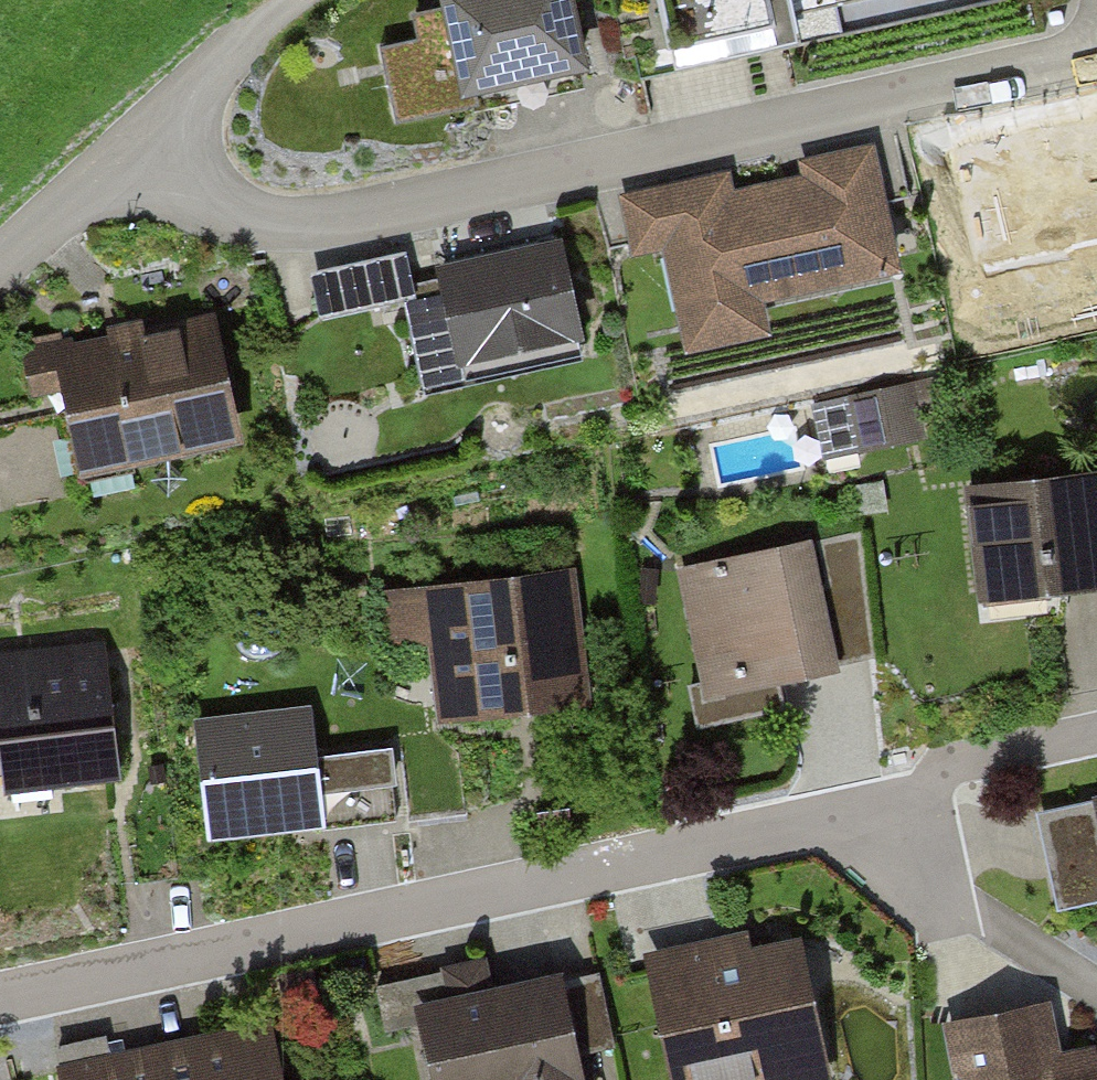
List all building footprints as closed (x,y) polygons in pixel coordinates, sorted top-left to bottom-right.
[(598,0),(465,0),(467,10),(433,18),(438,44),(405,51),(419,115),(614,73),(598,0)] [(676,75),(819,44),(810,0),(660,0),(676,75)] [(834,184),(629,228),(656,351),(928,292),(907,195),(840,209),(834,184)] [(604,346),(581,239),(456,266),(459,282),(433,288),(426,252),(333,271),(342,314),(426,296),(444,380),(604,346)] [(243,317),(72,354),(96,467),(268,430),(243,317)] [(796,427),(711,445),(720,486),(805,469),(796,427)] [(970,486),(983,595),(1096,582),(1096,470),(970,486)] [(823,538),(680,565),(705,692),(848,664),(823,538)] [(596,691),(573,567),(387,603),(396,648),(441,639),(456,718),(596,691)] [(124,654),(2,662),(10,775),(132,767),(124,654)] [(311,688),(189,701),(204,836),(326,822),(311,688)] [(654,960),(680,1079),(779,1079),(830,1069),(799,929),(654,960)] [(383,988),(391,1024),(423,1017),(438,1079),(577,1079),(555,982),(489,996),(485,980),(453,987),(450,973),(383,988)] [(958,1039),(967,1079),(1096,1079),(1096,1061),(1077,1065),(1066,1015),(958,1039)] [(166,1063),(169,1079),(279,1079),(267,1025),(198,1040),(202,1056),(166,1063)] [(59,1047),(66,1079),(169,1079),(166,1063),(127,1072),(124,1056),(109,1059),(104,1037),(59,1047)]
